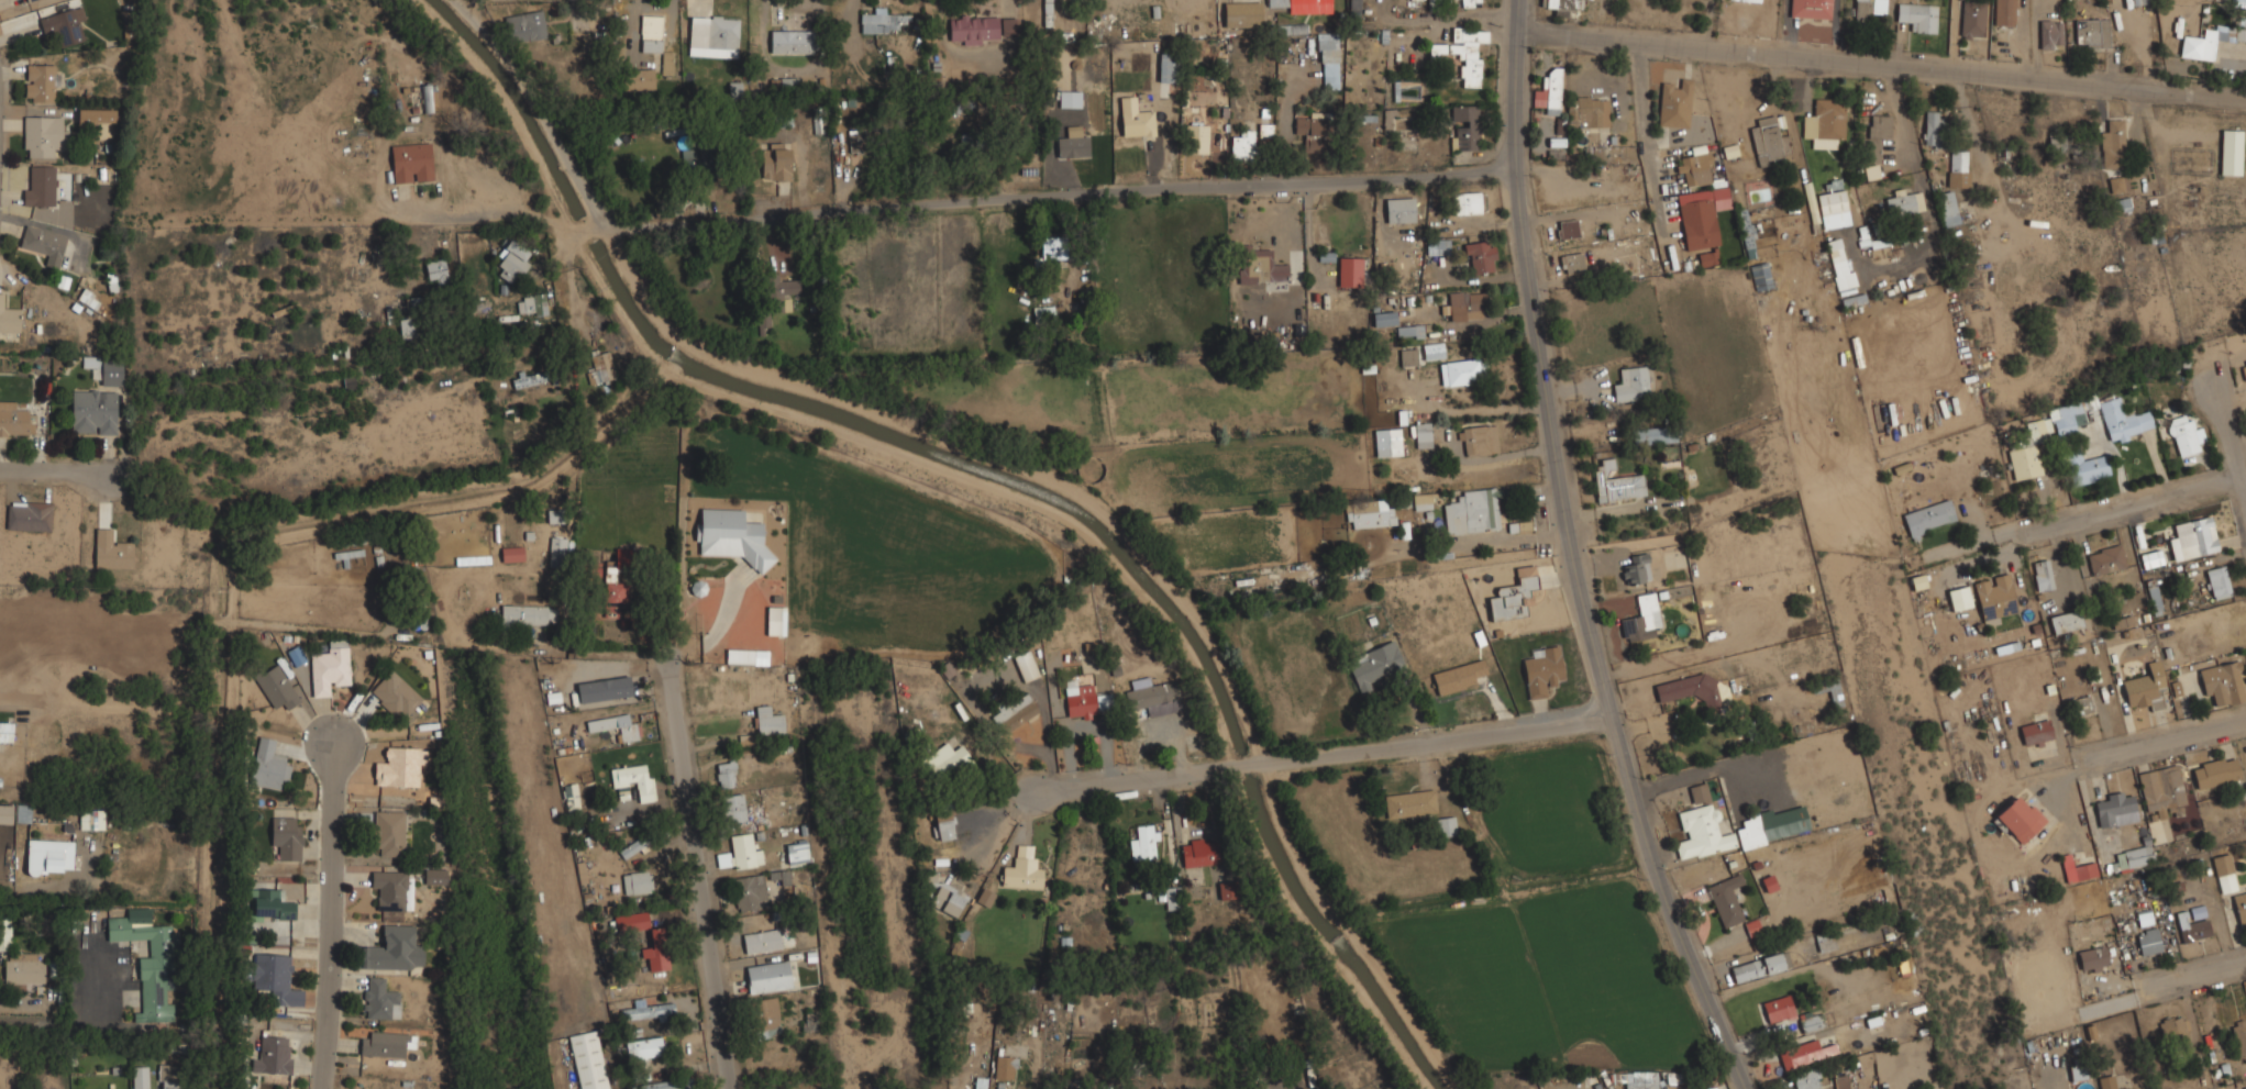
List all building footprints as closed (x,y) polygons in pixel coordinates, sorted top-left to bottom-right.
[(1042,25),(1052,25),(1052,0),(1042,0),(1042,25)] [(1266,8),(1287,8),(1287,12),(1330,13),(1330,0),(1266,0),(1266,8)] [(1359,0),(1350,0),(1350,12),(1359,12),(1359,0)] [(1568,15),(1568,9),(1578,9),(1578,0),(1542,0),(1542,8),(1553,8),(1553,15),(1568,15)] [(1789,18),(1830,18),(1830,0),(1789,0),(1789,18)] [(1855,18),(1885,18),(1885,0),(1855,0),(1855,18)] [(2015,0),(1994,0),(1994,25),(2015,25),(2015,0)] [(1222,26),(1261,26),(1261,1),(1222,1),(1222,26)] [(1960,36),(1984,36),(1984,1),(1960,1),(1960,36)] [(1935,32),(1937,5),(1896,3),(1895,20),(1905,21),(1905,31),(1935,32)] [(60,47),(82,41),(79,30),(87,27),(81,5),(40,18),(45,38),(57,35),(60,47)] [(885,7),(872,8),(872,12),(859,13),(860,33),(898,32),(898,23),(907,23),(907,13),(885,14),(885,7)] [(509,44),(546,37),(542,10),(504,16),(509,44)] [(662,52),(662,13),(640,13),(640,52),(662,52)] [(688,56),(738,57),(739,15),(688,14),(688,56)] [(950,43),(999,42),(999,29),(1013,27),(1013,15),(949,18),(950,43)] [(1001,36),(1017,36),(1017,18),(1001,18),(1001,36)] [(2062,19),(2039,19),(2039,49),(2062,49),(2062,19)] [(2109,19),(2074,19),(2074,48),(2109,48),(2109,19)] [(1429,43),(1428,62),(1440,62),(1440,53),(1460,54),(1459,87),(1479,88),(1480,42),(1487,42),(1489,29),(1452,27),(1451,44),(1429,43)] [(2213,59),(2215,38),(2225,40),(2225,31),(2204,29),(2203,37),(2181,35),(2179,57),(2213,59)] [(815,30),(770,30),(770,53),(815,53),(815,30)] [(2245,40),(2245,30),(2235,30),(2235,40),(2245,40)] [(1339,89),(1339,33),(1317,33),(1317,89),(1339,89)] [(1176,82),(1176,53),(1158,53),(1158,82),(1176,82)] [(663,74),(672,73),(670,57),(662,57),(663,74)] [(25,102),(57,102),(57,63),(25,63),(25,102)] [(622,90),(653,90),(653,67),(622,67),(622,90)] [(1533,90),(1533,105),(1545,105),(1544,113),(1560,114),(1561,67),(1545,67),(1544,90),(1533,90)] [(797,87),(798,78),(781,78),(780,86),(797,87)] [(1658,125),(1689,127),(1691,79),(1680,79),(1679,85),(1660,84),(1658,125)] [(1421,81),(1392,81),(1392,101),(1421,101),(1421,81)] [(424,112),(432,112),(431,85),(423,85),(424,112)] [(1607,97),(1567,97),(1567,127),(1607,127),(1607,97)] [(1844,138),(1844,98),(1813,99),(1813,116),(1802,116),(1802,138),(1844,138)] [(1479,105),(1450,105),(1450,125),(1451,125),(1451,152),(1479,152),(1479,105)] [(115,122),(115,108),(78,108),(78,122),(115,122)] [(1120,135),(1153,135),(1153,110),(1120,110),(1120,135)] [(1941,111),(1923,111),(1923,147),(1941,147),(1941,111)] [(1859,162),(1880,162),(1880,137),(1890,137),(1890,114),(1868,114),(1868,137),(1859,137),(1859,162)] [(23,157),(56,157),(56,147),(69,147),(69,125),(62,125),(62,115),(23,115),(23,157)] [(1293,134),(1304,134),(1304,151),(1325,151),(1325,115),(1293,115),(1293,134)] [(1775,115),(1756,120),(1758,126),(1749,127),(1758,168),(1792,160),(1786,134),(1779,136),(1775,115)] [(2124,119),(2102,119),(2102,167),(2124,167),(2124,119)] [(1185,153),(1206,153),(1206,123),(1185,123),(1185,153)] [(1271,124),(1259,126),(1260,137),(1272,136),(1271,124)] [(2242,175),(2242,130),(2221,129),(2220,175),(2242,175)] [(1090,157),(1088,136),(1082,136),(1082,130),(1067,130),(1067,138),(1057,138),(1058,158),(1090,157)] [(1254,131),(1230,131),(1230,160),(1254,160),(1254,131)] [(849,153),(866,153),(866,133),(848,133),(849,153)] [(2075,152),(2075,135),(2048,135),(2048,152),(2075,152)] [(431,143),(390,145),(392,184),(433,180),(431,143)] [(761,180),(789,180),(789,147),(761,147),(761,180)] [(1967,151),(1948,151),(1948,187),(1967,187),(1967,151)] [(1680,187),(1711,185),(1708,153),(1678,156),(1680,187)] [(54,165),(32,165),(32,186),(22,186),(22,205),(54,205),(54,165)] [(2111,193),(2128,190),(2125,176),(2107,179),(2111,193)] [(1823,230),(1850,224),(1841,178),(1823,181),(1825,192),(1816,195),(1823,230)] [(1924,210),(1919,188),(1884,196),(1889,218),(1924,210)] [(1960,223),(1951,190),(1936,195),(1945,227),(1960,223)] [(1453,192),(1453,214),(1484,214),(1484,192),(1453,192)] [(1677,202),(1684,252),(1719,246),(1711,196),(1677,202)] [(1385,222),(1414,222),(1414,198),(1385,198),(1385,222)] [(2131,208),(2128,198),(2113,200),(2114,210),(2131,208)] [(1578,219),(1557,220),(1558,238),(1579,237),(1578,219)] [(44,265),(58,269),(67,236),(24,224),(18,247),(47,255),(44,265)] [(1064,258),(1064,237),(1040,237),(1040,258),(1064,258)] [(1449,237),(1426,237),(1426,255),(1449,255),(1449,237)] [(1851,287),(1844,237),(1827,240),(1835,289),(1851,287)] [(1469,275),(1496,270),(1492,238),(1463,244),(1469,275)] [(1871,248),(1887,247),(1886,239),(1871,240),(1871,248)] [(513,286),(529,264),(523,259),(529,252),(512,240),(491,270),(513,286)] [(1272,262),(1272,248),(1237,248),(1238,282),(1288,282),(1287,262),(1272,262)] [(1560,255),(1562,274),(1584,271),(1582,252),(1560,255)] [(1362,256),(1337,256),(1337,287),(1362,287),(1362,256)] [(429,285),(449,280),(444,258),(424,262),(429,285)] [(1755,290),(1771,287),(1767,262),(1749,265),(1755,290)] [(790,312),(789,295),(799,293),(798,271),(759,273),(760,313),(790,312)] [(99,301),(86,288),(78,296),(91,309),(99,301)] [(19,309),(4,309),(4,290),(0,290),(0,332),(19,333),(19,309)] [(1445,320),(1481,320),(1481,309),(1487,309),(1487,290),(1449,290),(1449,304),(1445,304),(1445,320)] [(545,315),(545,295),(518,295),(518,315),(545,315)] [(405,319),(398,319),(400,338),(431,337),(428,297),(403,298),(405,319)] [(1054,307),(1032,307),(1032,333),(1054,333),(1054,307)] [(1371,312),(1371,326),(1395,326),(1395,312),(1371,312)] [(770,328),(769,313),(758,313),(759,328),(770,328)] [(1423,337),(1423,325),(1395,325),(1395,337),(1423,337)] [(1423,358),(1443,358),(1443,343),(1423,343),(1423,358)] [(1416,366),(1416,347),(1399,347),(1399,366),(1416,366)] [(590,384),(613,381),(610,351),(587,354),(590,384)] [(1486,384),(1485,359),(1439,360),(1440,385),(1486,384)] [(552,366),(511,378),(515,389),(555,377),(552,366)] [(1648,398),(1647,366),(1620,368),(1622,380),(1612,381),(1613,400),(1648,398)] [(121,385),(121,370),(101,370),(101,385),(121,385)] [(117,434),(117,390),(71,390),(71,434),(117,434)] [(2078,398),(2082,410),(2098,406),(2095,393),(2078,398)] [(2109,442),(2155,431),(2149,409),(2125,415),(2121,396),(2098,401),(2109,442)] [(2059,432),(2073,427),(2067,407),(2053,410),(2059,432)] [(34,410),(0,410),(0,436),(34,436),(34,410)] [(2197,441),(2204,438),(2200,426),(2192,430),(2187,413),(2166,420),(2178,458),(2200,451),(2197,441)] [(2045,434),(2044,421),(2027,422),(2027,435),(2045,434)] [(1431,423),(1414,423),(1414,447),(1431,447),(1431,423)] [(1459,455),(1497,454),(1496,424),(1458,426),(1459,455)] [(1399,427),(1373,429),(1374,457),(1401,455),(1399,427)] [(1633,427),(1633,443),(1677,443),(1677,427),(1633,427)] [(2007,448),(2013,480),(2042,476),(2036,444),(2007,448)] [(2111,477),(2106,455),(2081,460),(2079,452),(2064,455),(2070,485),(2111,477)] [(1596,502),(1646,497),(1644,474),(1617,477),(1615,458),(1592,460),(1596,502)] [(1500,529),(1495,488),(1459,491),(1460,502),(1442,504),(1446,534),(1500,529)] [(1432,493),(1413,493),(1413,507),(1432,507),(1432,493)] [(1349,530),(1396,525),(1394,507),(1387,508),(1386,499),(1346,504),(1349,530)] [(1956,522),(1950,500),(1902,510),(1907,533),(1956,522)] [(51,530),(51,502),(7,502),(7,530),(51,530)] [(698,559),(774,562),(774,555),(763,554),(764,523),(743,522),(743,509),(697,508),(696,540),(698,540),(698,559)] [(95,568),(132,568),(132,541),(112,541),(112,527),(95,527),(95,568)] [(566,540),(549,540),(549,567),(566,567),(566,540)] [(2126,567),(2120,544),(2085,554),(2092,577),(2126,567)] [(523,563),(523,547),(501,547),(501,563),(523,563)] [(2143,569),(2162,564),(2159,548),(2138,554),(2143,569)] [(1633,554),(1633,565),(1623,566),(1624,584),(1649,582),(1648,553),(1633,554)] [(2033,563),(2039,590),(2055,586),(2047,559),(2033,563)] [(1992,564),(1995,576),(1973,580),(1981,620),(2017,613),(2007,560),(1992,564)] [(1539,589),(1536,565),(1515,567),(1517,585),(1496,587),(1497,597),(1487,598),(1490,621),(1528,616),(1525,590),(1539,589)] [(2205,570),(2212,600),(2232,596),(2224,565),(2205,570)] [(628,580),(615,580),(615,567),(604,567),(604,614),(628,614),(628,580)] [(2161,614),(2159,584),(2149,585),(2151,615),(2161,614)] [(1947,591),(1952,611),(1972,606),(1967,586),(1947,591)] [(1624,642),(1653,636),(1652,627),(1660,626),(1655,592),(1635,596),(1638,616),(1620,619),(1624,642)] [(501,605),(501,625),(554,625),(554,605),(501,605)] [(785,607),(766,607),(766,635),(785,635),(785,607)] [(2054,635),(2083,627),(2079,609),(2048,618),(2054,635)] [(2133,625),(2131,616),(2112,621),(2114,630),(2133,625)] [(348,638),(328,640),(328,651),(310,652),(311,696),(329,696),(329,685),(348,685),(348,638)] [(1347,659),(1358,692),(1403,678),(1392,644),(1347,659)] [(1527,700),(1550,696),(1549,685),(1564,682),(1559,644),(1531,648),(1533,659),(1522,660),(1527,700)] [(767,664),(767,649),(726,649),(726,664),(767,664)] [(1013,656),(1022,681),(1039,676),(1029,651),(1013,656)] [(1436,694),(1479,685),(1475,673),(1485,670),(1483,659),(1430,671),(1436,694)] [(2126,707),(2139,703),(2142,712),(2167,708),(2158,659),(2146,662),(2148,674),(2122,678),(2126,707)] [(2239,659),(2200,668),(2209,709),(2245,700),(2245,690),(2239,659)] [(287,710),(300,702),(278,664),(254,677),(272,708),(281,701),(287,710)] [(422,699),(390,668),(367,692),(394,718),(401,710),(407,715),(422,699)] [(1658,702),(1702,693),(1705,709),(1721,705),(1714,671),(1655,685),(1658,702)] [(1110,693),(1093,693),(1092,676),(1064,677),(1065,718),(1111,715),(1110,693)] [(1144,716),(1181,711),(1175,681),(1150,686),(1149,677),(1130,680),(1131,689),(1124,691),(1127,711),(1143,709),(1144,716)] [(582,700),(623,700),(623,680),(582,680),(582,700)] [(1841,703),(1837,681),(1824,684),(1825,690),(1829,690),(1833,705),(1841,703)] [(988,712),(999,733),(1038,712),(1027,692),(988,712)] [(2072,699),(2074,715),(2092,712),(2090,696),(2072,699)] [(771,705),(755,705),(755,734),(784,734),(784,714),(771,714),(771,705)] [(637,740),(632,714),(586,721),(587,732),(617,727),(619,743),(637,740)] [(2020,724),(2023,746),(2054,742),(2050,720),(2020,724)] [(0,722),(0,741),(13,741),(13,722),(0,722)] [(285,780),(290,754),(275,752),(276,740),(257,736),(250,785),(279,789),(280,779),(285,780)] [(373,786),(422,788),(424,747),(386,746),(385,764),(374,764),(373,786)] [(927,771),(936,784),(971,758),(961,746),(927,771)] [(2236,755),(2191,764),(2195,789),(2241,780),(2236,755)] [(734,788),(734,763),(716,763),(716,788),(734,788)] [(609,769),(612,788),(634,785),(638,803),(654,801),(650,764),(609,769)] [(2137,771),(2145,812),(2186,805),(2179,765),(2137,771)] [(563,785),(566,814),(579,812),(576,784),(563,785)] [(1710,800),(1707,784),(1689,786),(1691,802),(1710,800)] [(1436,813),(1434,789),(1383,796),(1386,820),(1436,813)] [(2113,815),(2134,812),(2132,790),(2105,793),(2106,799),(2094,800),(2098,826),(2114,824),(2113,815)] [(2021,846),(2047,821),(2018,791),(1992,818),(2021,846)] [(745,823),(743,793),(720,796),(723,825),(745,823)] [(15,823),(31,823),(31,804),(15,803),(15,823)] [(1736,848),(1733,833),(1721,835),(1714,803),(1678,811),(1683,838),(1673,841),(1678,859),(1736,848)] [(11,804),(0,804),(0,823),(11,823),(11,804)] [(1804,804),(1742,819),(1745,827),(1737,830),(1740,846),(1810,831),(1804,804)] [(103,809),(78,809),(78,830),(103,830),(103,809)] [(403,811),(373,811),(373,856),(403,856),(403,811)] [(950,814),(934,816),(938,841),(954,838),(950,814)] [(270,848),(280,848),(280,860),(300,860),(300,818),(270,818),(270,848)] [(1437,818),(1437,836),(1454,836),(1454,818),(1437,818)] [(1158,846),(1158,824),(1138,824),(1138,837),(1129,837),(1129,859),(1152,859),(1152,846),(1158,846)] [(1073,874),(1078,832),(1067,831),(1062,873),(1073,874)] [(761,843),(751,843),(751,834),(728,835),(728,854),(717,854),(717,867),(761,867),(761,843)] [(618,852),(623,860),(646,845),(641,836),(618,852)] [(1180,842),(1182,867),(1219,864),(1216,837),(1180,842)] [(24,873),(73,874),(73,840),(25,838),(24,873)] [(784,844),(788,866),(809,860),(805,840),(784,844)] [(1042,889),(1043,868),(1035,868),(1036,845),(1015,845),(1015,867),(1002,866),(1000,887),(1042,889)] [(2153,863),(2150,845),(2115,852),(2118,869),(2153,863)] [(2211,858),(2221,893),(2238,889),(2228,853),(2211,858)] [(2061,854),(2064,881),(2096,878),(2095,862),(2071,864),(2070,854),(2061,854)] [(424,885),(446,885),(446,868),(424,868),(424,885)] [(407,869),(372,869),(372,911),(407,911),(407,869)] [(624,896),(651,891),(649,870),(621,875),(624,896)] [(1722,929),(1744,920),(1731,887),(1742,884),(1738,874),(1705,886),(1722,929)] [(763,909),(763,876),(734,876),(734,909),(763,909)] [(927,907),(954,923),(969,901),(942,884),(927,907)] [(987,907),(995,892),(983,887),(976,901),(987,907)] [(1165,888),(1165,909),(1179,909),(1179,888),(1165,888)] [(248,919),(295,919),(295,900),(284,900),(284,889),(248,889),(248,919)] [(2245,928),(2245,892),(2231,896),(2239,930),(2245,928)] [(2212,935),(2204,909),(2194,911),(2197,916),(2186,920),(2183,912),(2176,914),(2182,943),(2212,935)] [(650,928),(647,911),(613,917),(616,934),(650,928)] [(2138,925),(2151,924),(2150,917),(2149,917),(2149,911),(2138,912),(2138,925)] [(148,940),(148,958),(139,958),(140,1012),(134,1012),(134,1022),(174,1021),(172,923),(130,924),(129,916),(106,918),(106,941),(148,940)] [(11,949),(11,918),(0,918),(0,949),(11,949)] [(1762,934),(1757,918),(1744,922),(1749,938),(1762,934)] [(423,968),(423,947),(412,947),(412,924),(381,924),(381,947),(356,947),(357,969),(423,968)] [(2157,926),(2135,932),(2142,956),(2164,951),(2157,926)] [(668,968),(664,928),(650,929),(652,952),(647,952),(649,970),(668,968)] [(781,951),(778,930),(742,933),(744,955),(781,951)] [(1816,936),(1817,951),(1834,951),(1833,935),(1816,936)] [(2077,951),(2081,973),(2109,967),(2105,945),(2077,951)] [(3,953),(3,982),(44,982),(44,953),(3,953)] [(275,1005),(301,1007),(301,989),(290,989),(291,954),(253,953),(252,993),(275,994),(275,1005)] [(1733,981),(1791,969),(1788,953),(1729,964),(1733,981)] [(745,966),(748,993),(792,989),(788,962),(745,966)] [(399,989),(387,989),(388,976),(363,976),(363,1019),(399,1019),(399,989)] [(1767,1023),(1794,1016),(1789,994),(1762,1002),(1767,1023)] [(750,1001),(755,1032),(781,1026),(774,996),(750,1001)] [(621,1009),(622,1020),(666,1014),(665,1004),(621,1009)] [(1803,1044),(1777,1052),(1782,1069),(1838,1054),(1835,1043),(1817,1048),(1813,1030),(1822,1026),(1818,1014),(1796,1021),(1803,1044)] [(2159,1020),(2162,1044),(2184,1041),(2182,1018),(2159,1020)] [(2232,1023),(2237,1058),(2245,1057),(2245,1021),(2232,1023)] [(579,1088),(608,1088),(596,1030),(567,1036),(579,1088)] [(403,1057),(403,1047),(414,1047),(416,1034),(370,1032),(370,1035),(361,1035),(359,1055),(403,1057)] [(290,1074),(291,1036),(262,1036),(262,1055),(252,1055),(252,1073),(290,1074)] [(629,1059),(664,1056),(662,1037),(627,1042),(629,1059)] [(994,1078),(1015,1080),(1017,1056),(995,1054),(994,1078)] [(2085,1064),(2069,1066),(2071,1080),(2086,1079),(2085,1064)] [(131,1088),(147,1088),(147,1066),(131,1066),(131,1088)] [(159,1068),(159,1088),(181,1088),(181,1068),(159,1068)] [(1817,1068),(1791,1075),(1795,1088),(1814,1088),(1823,1087),(1817,1068)] [(1618,1073),(1618,1082),(1625,1082),(1625,1088),(1657,1088),(1657,1072),(1618,1073)] [(2100,1088),(2117,1088),(2113,1074),(2098,1078),(2100,1088)] [(1834,1088),(1849,1088),(1846,1075),(1832,1078),(1834,1088)] [(639,1085),(639,1088),(679,1088),(678,1080),(639,1085)]
